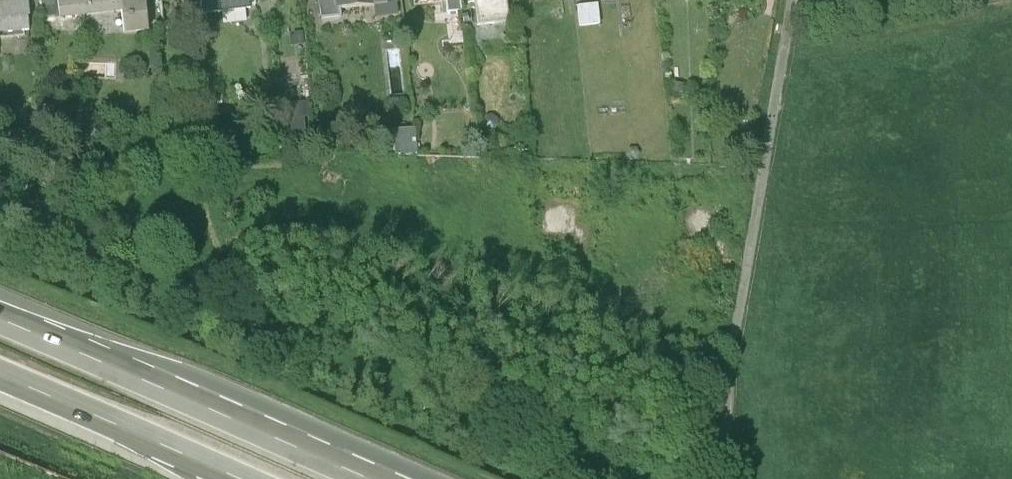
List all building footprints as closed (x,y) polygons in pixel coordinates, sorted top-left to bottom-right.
[(26,0),(0,3),(0,37),(29,34),(26,0)] [(53,0),(38,0),(41,22),(56,20),(53,0)] [(56,20),(56,23),(119,16),(121,40),(146,37),(141,0),(53,0),(56,20)] [(251,13),(250,0),(197,0),(199,19),(251,13)] [(387,7),(386,0),(333,0),(335,12),(387,7)] [(446,15),(460,14),(458,0),(444,0),(446,15)] [(599,27),(597,6),(576,8),(578,29),(599,27)]
